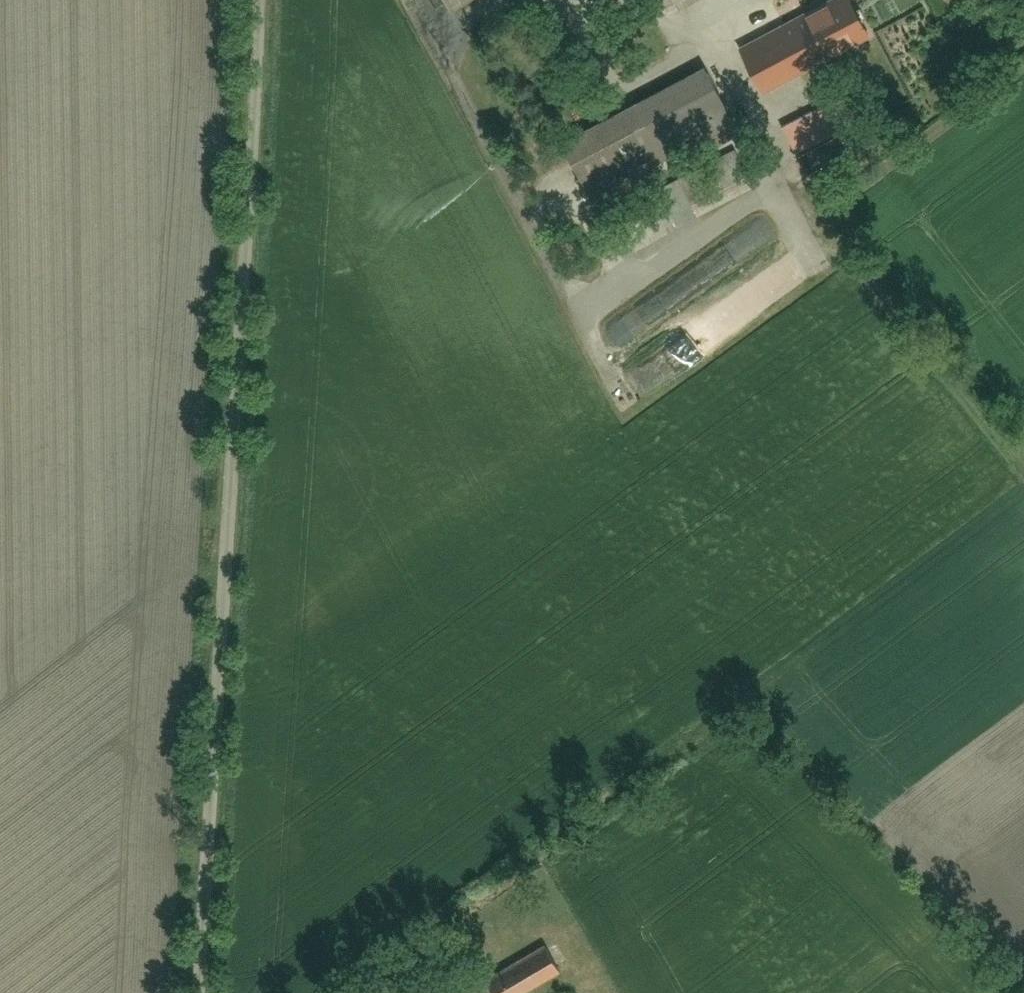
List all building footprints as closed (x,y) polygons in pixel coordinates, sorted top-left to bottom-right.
[(455,11),(474,0),(448,0),(455,11)] [(670,17),(703,0),(662,0),(670,17)] [(850,0),(747,55),(769,95),(875,38),(870,28),(919,1),(919,0),(849,0),(850,0)] [(563,141),(584,185),(725,118),(704,74),(563,141)] [(691,181),(707,215),(758,191),(741,157),(691,181)] [(496,992),(530,992),(567,976),(553,946),(488,976),(496,992)]
